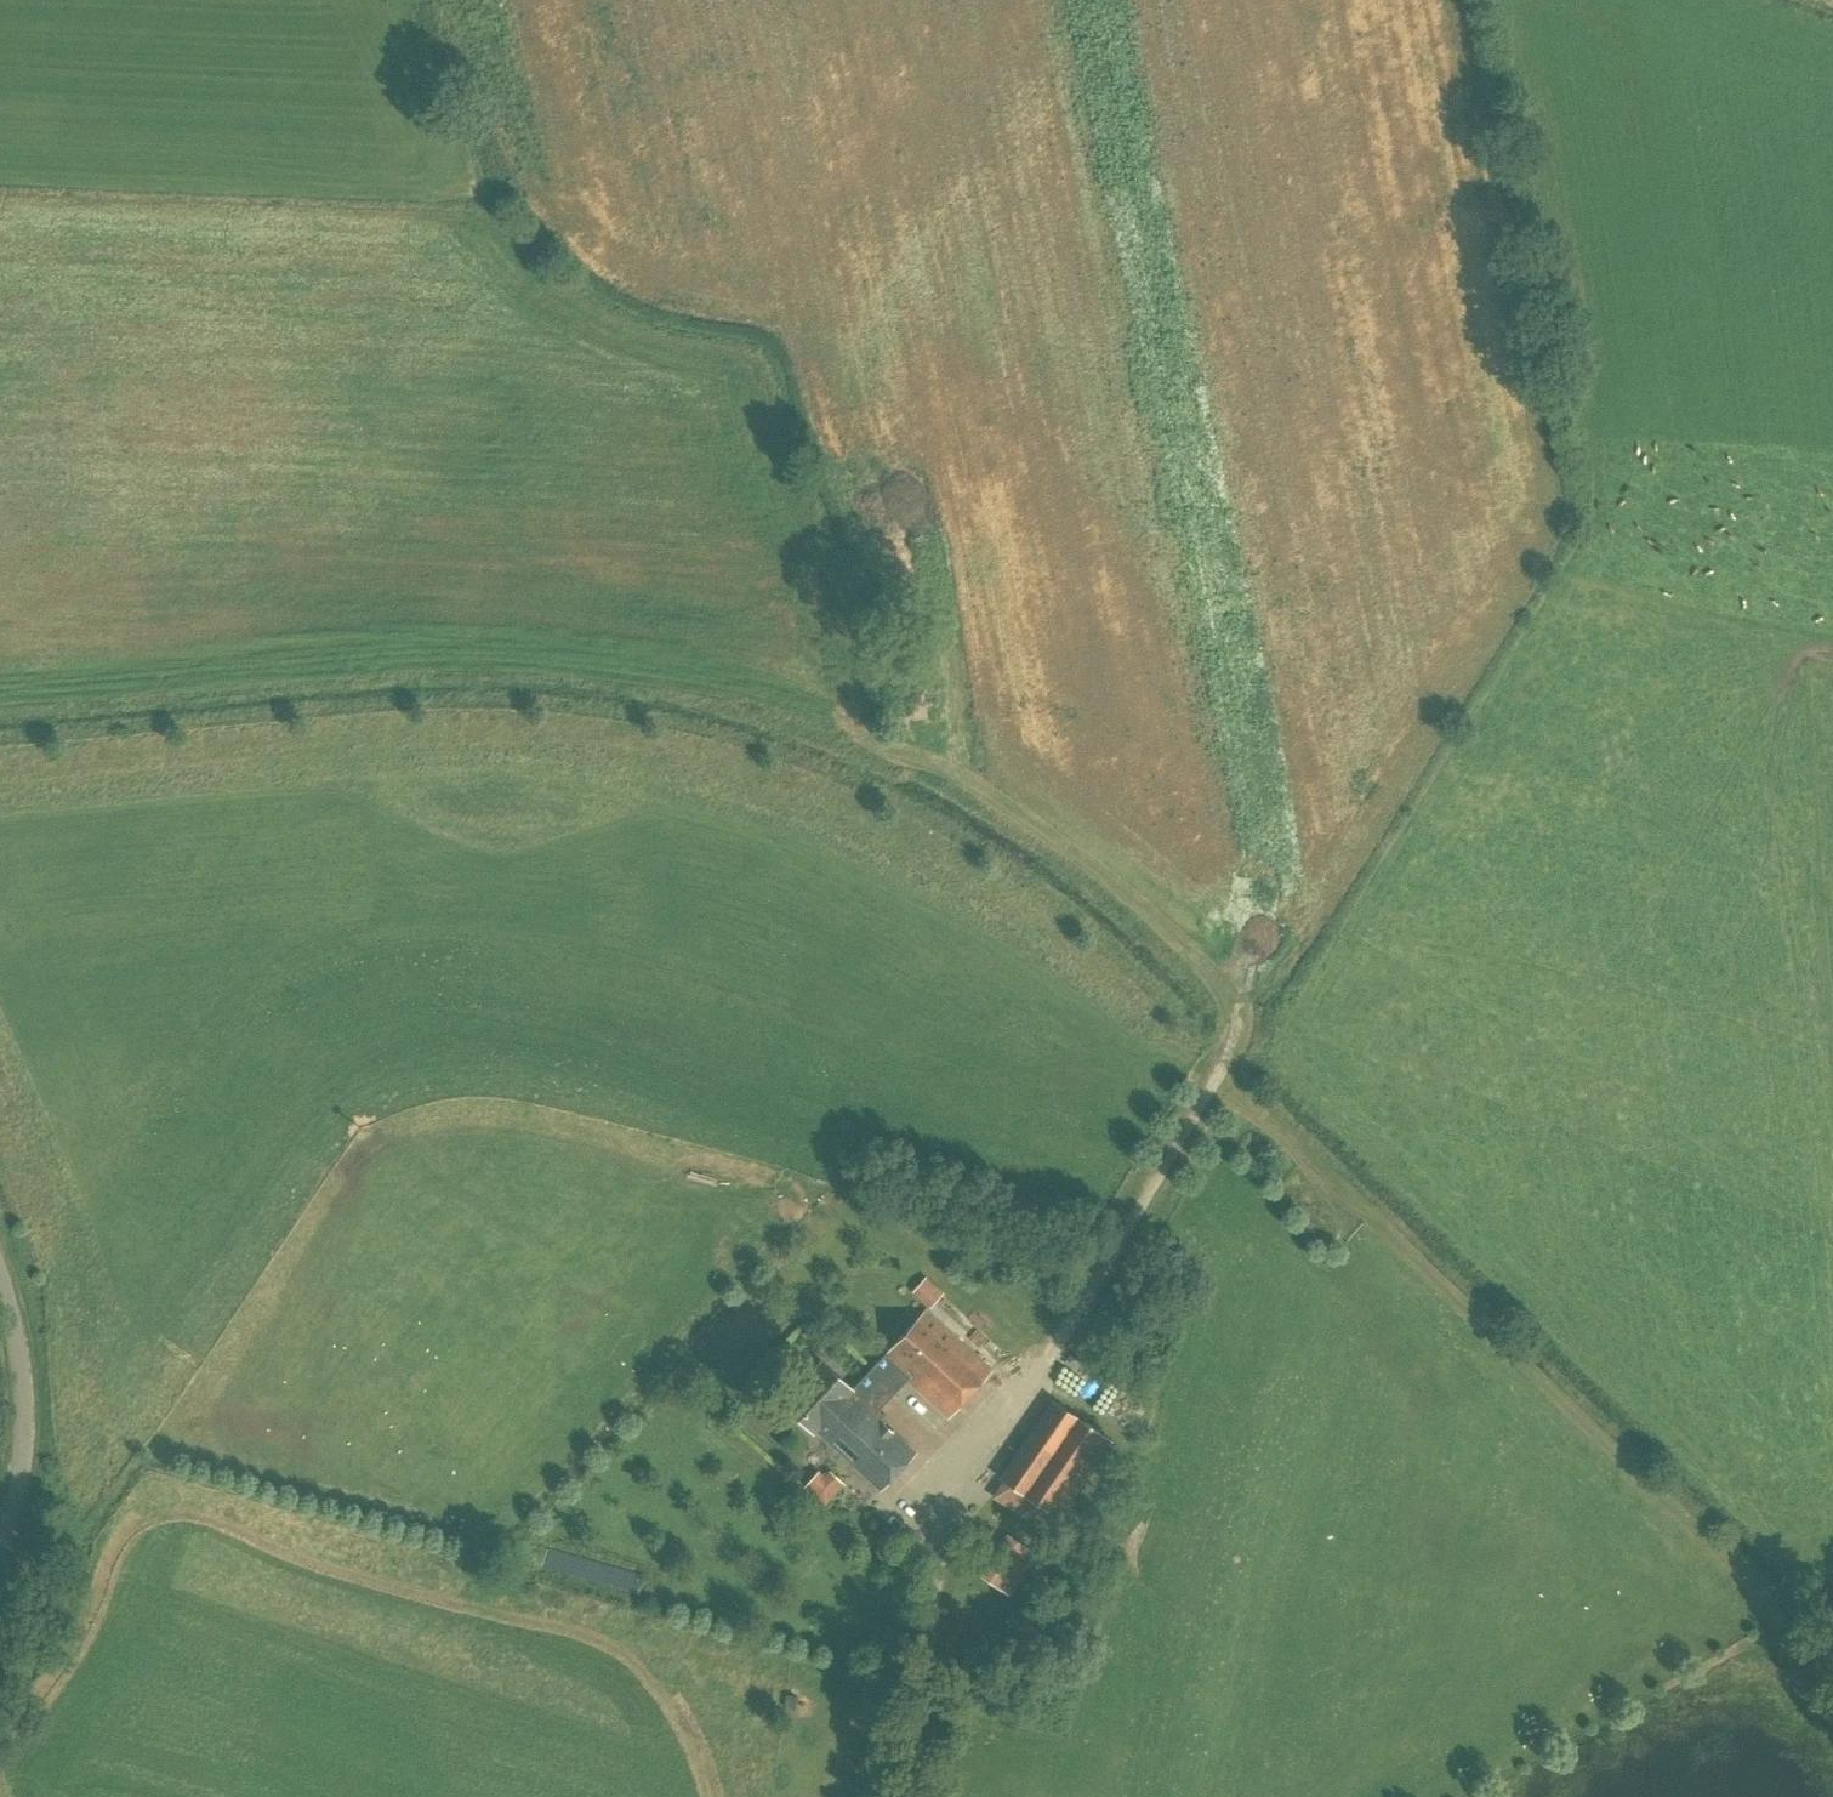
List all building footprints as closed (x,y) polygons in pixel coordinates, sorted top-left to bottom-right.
[(935,1276),(920,1292),(939,1309),(954,1294),(935,1276)] [(991,1368),(961,1340),(962,1338),(929,1307),(882,1357),(882,1356),(853,1387),(821,1358),(780,1403),(814,1434),(816,1431),(880,1491),(917,1451),(875,1414),(907,1379),(947,1417),(991,1368)] [(1057,1538),(1066,1523),(1060,1519),(1113,1442),(1051,1399),(998,1477),(1003,1480),(992,1496),(1046,1533),(1047,1531),(1057,1538)] [(845,1474),(836,1482),(827,1471),(813,1483),(834,1507),(857,1487),(845,1474)]
